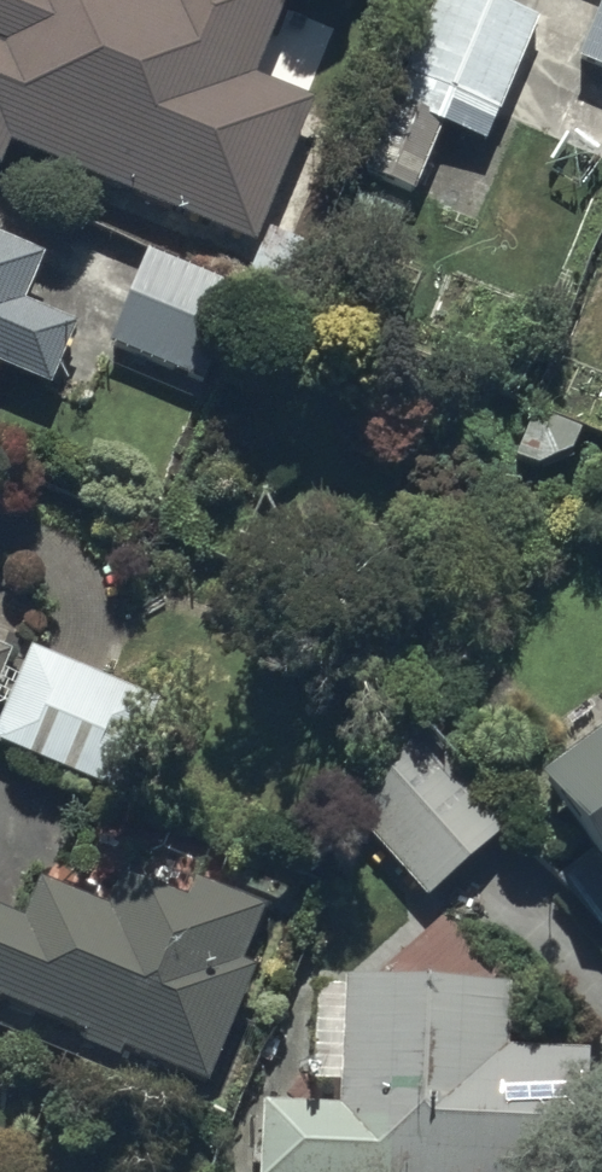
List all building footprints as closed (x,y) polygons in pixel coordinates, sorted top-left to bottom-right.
[(10,139),(255,238),(314,94),(255,70),(284,0),(0,0),(0,162),(10,139)] [(513,0),(435,0),(366,165),(418,187),(446,119),(490,137),(542,12),(513,0)] [(578,59),(601,68),(601,0),(578,59)] [(0,233),(0,361),(49,381),(75,320),(22,298),(42,251),(0,233)] [(241,291),(147,252),(109,346),(202,384),(241,291)] [(582,429),(535,410),(515,458),(539,468),(573,452),(582,429)] [(11,645),(0,640),(0,671),(11,645)] [(33,643),(0,720),(0,739),(121,790),(160,698),(33,643)] [(542,769),(597,844),(561,869),(601,916),(601,725),(542,769)] [(426,898),(510,829),(430,733),(346,802),(426,898)] [(25,914),(0,904),(0,998),(2,993),(90,1029),(86,1038),(121,1053),(125,1044),(210,1079),(258,963),(243,957),(265,903),(198,875),(189,897),(124,871),(111,903),(41,875),(25,914)] [(259,1171),(586,1171),(591,1048),(510,1045),(512,983),(318,975),(314,1075),(340,1076),(339,1100),(262,1097),(259,1171)]
